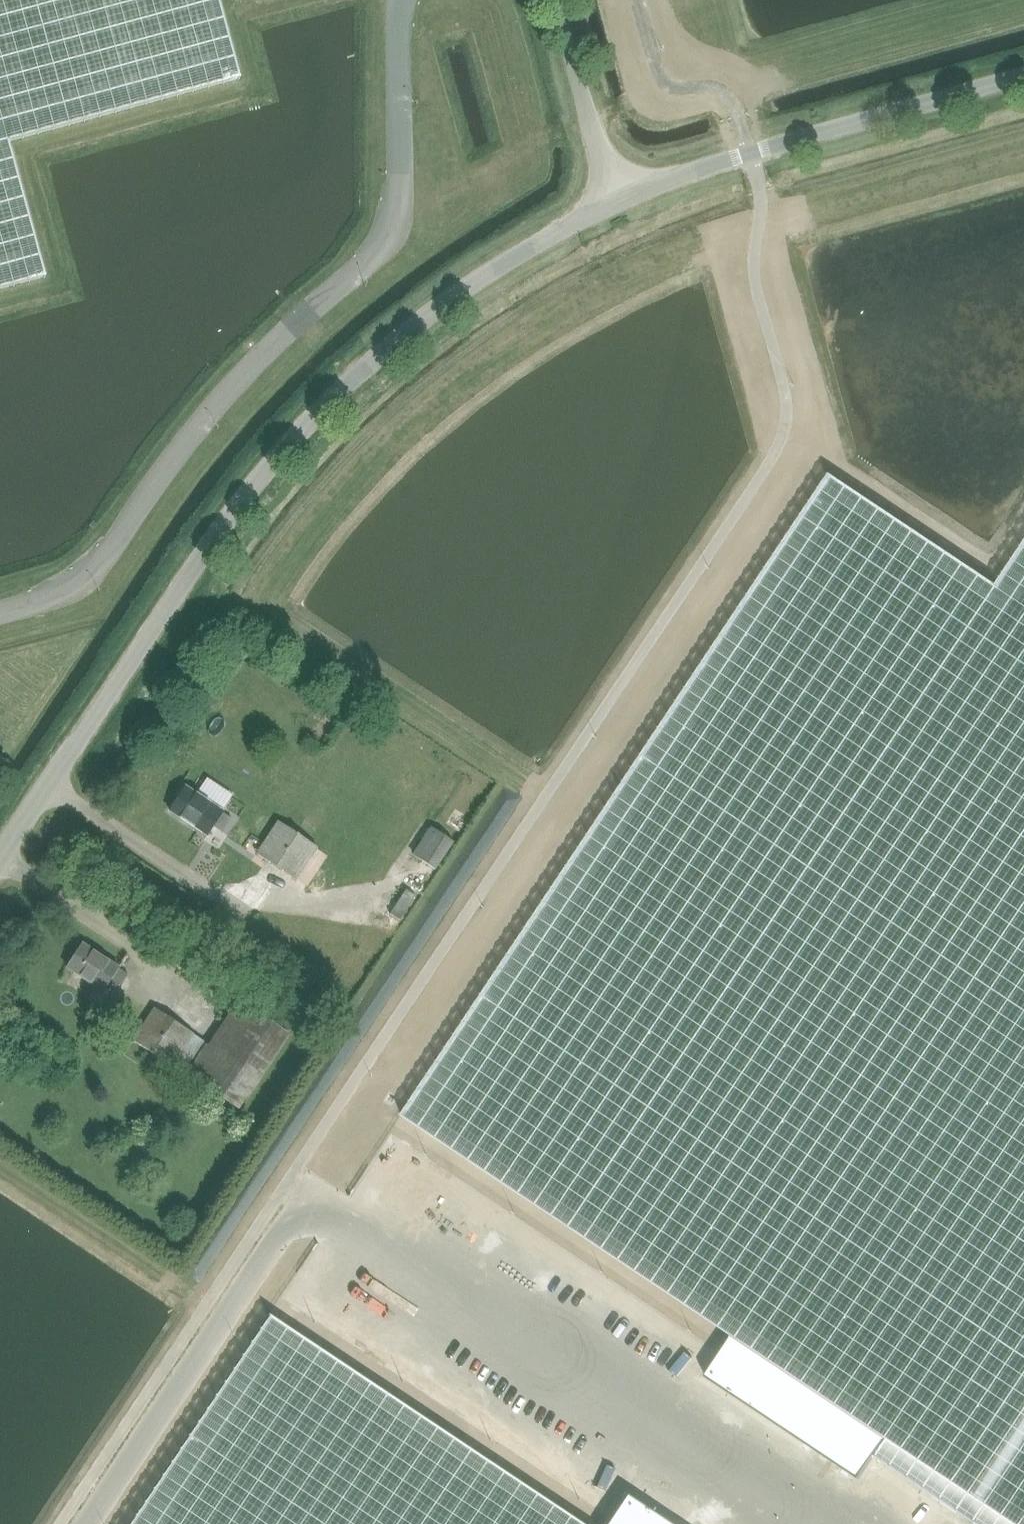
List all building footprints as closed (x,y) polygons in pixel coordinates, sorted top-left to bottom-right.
[(44,277),(7,142),(240,78),(218,0),(0,0),(0,289),(44,277)] [(411,1103),(744,1326),(894,1426),(884,1441),(1001,1519),(1008,1523),(1023,1523),(1023,511),(991,561),(940,527),(875,485),(863,477),(837,464),(411,1103)] [(222,813),(186,787),(170,810),(206,836),(213,826),(223,833),(231,820),(222,814),(222,813)] [(295,879),(316,846),(276,821),(255,853),(295,879)] [(436,870),(454,843),(431,827),(412,855),(436,870)] [(235,939),(240,930),(231,925),(226,933),(235,939)] [(119,988),(127,976),(118,969),(118,968),(81,944),(66,967),(103,992),(109,982),(119,988)] [(133,1041),(239,1110),(289,1034),(238,1000),(209,1044),(154,1009),(133,1041)] [(132,1523),(576,1523),(269,1319),(132,1523)] [(734,1343),(708,1383),(858,1483),(884,1443),(734,1343)] [(614,1523),(664,1523),(629,1501),(614,1523)]
